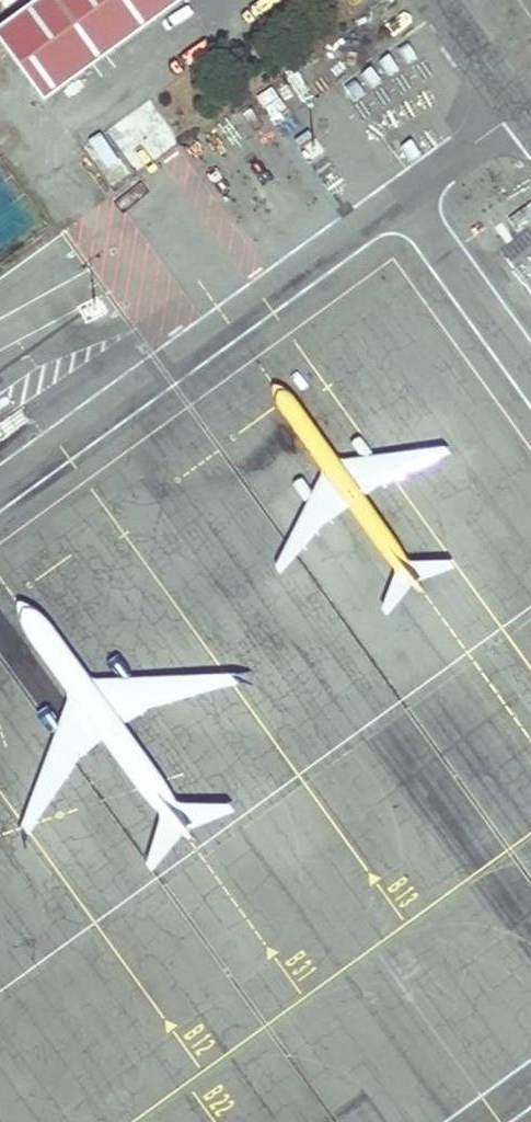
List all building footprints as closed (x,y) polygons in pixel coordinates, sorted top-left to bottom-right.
[(0,25),(0,36),(44,97),(176,3),(173,0),(35,0),(0,25)]
